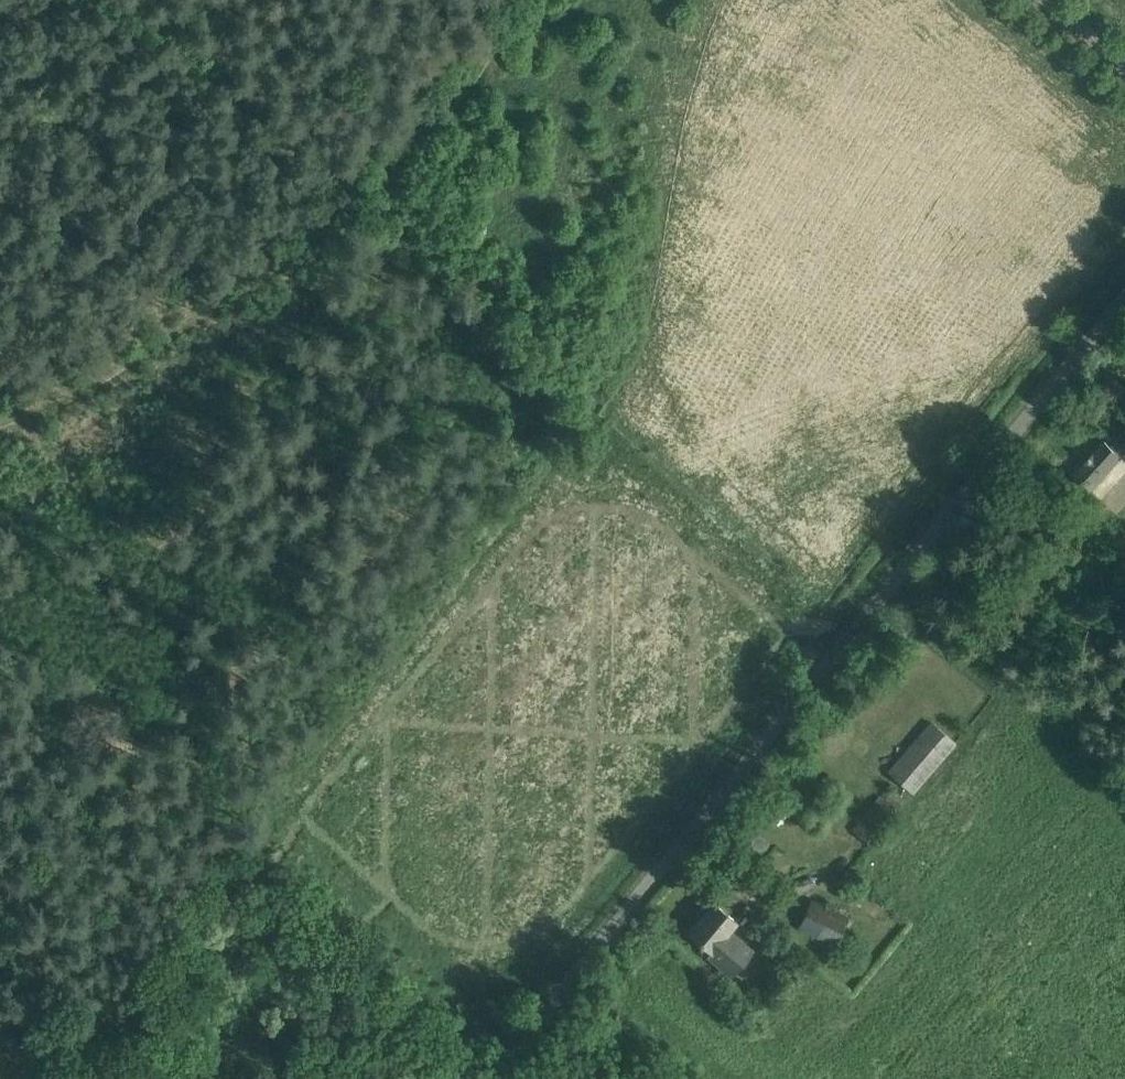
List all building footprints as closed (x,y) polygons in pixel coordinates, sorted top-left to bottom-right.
[(1090,489),(1121,455),(1105,440),(1074,475),(1090,489)] [(955,742),(949,736),(932,721),(889,771),(913,791),(955,742)] [(778,822),(804,796),(794,785),(767,811),(778,822)] [(893,790),(886,799),(881,795),(853,828),(869,843),(905,799),(893,790)] [(848,916),(831,908),(812,899),(798,926),(835,944),(848,916)] [(736,920),(731,916),(714,901),(688,932),(710,951),(707,954),(732,975),(752,950),(728,930),(736,920)]
